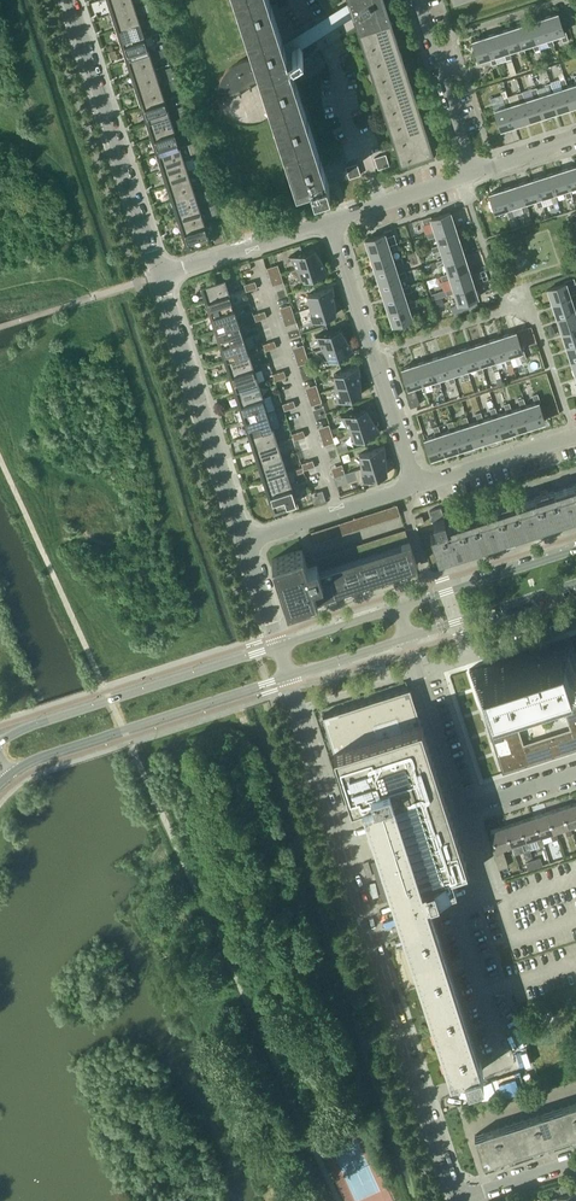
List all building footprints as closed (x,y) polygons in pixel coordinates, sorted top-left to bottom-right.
[(114,12),(135,5),(133,0),(110,0),(114,12)] [(284,53),(267,0),(238,0),(257,59),(254,59),(251,59),(248,59),(245,59),(242,60),(239,61),(235,63),(230,67),(226,70),(223,74),(221,79),(219,84),(218,88),(218,93),(218,97),(218,102),(220,106),(222,110),(222,108),(221,107),(220,106),(220,104),(220,103),(219,101),(229,98),(230,101),(231,100),(230,95),(239,92),(240,95),(242,94),(240,89),(250,86),(251,89),(252,88),(250,83),(260,80),(261,82),(262,82),(261,77),(262,76),(296,179),(294,180),(296,183),(297,183),(300,193),(329,184),(325,171),(322,172),(284,53)] [(150,2),(142,5),(144,12),(152,10),(150,2)] [(135,5),(114,12),(119,28),(140,21),(135,5)] [(558,12),(543,17),(550,36),(551,36),(560,33),(563,40),(568,38),(566,30),(564,31),(558,12)] [(155,17),(148,19),(151,26),(157,24),(155,17)] [(543,17),(529,22),(535,41),(537,40),(546,37),(548,45),(554,43),(551,36),(550,36),(543,17)] [(432,150),(390,19),(361,29),(404,159),(400,160),(400,161),(434,151),(433,150),(432,150)] [(140,21),(119,28),(124,43),(145,36),(140,21)] [(535,41),(529,22),(515,26),(521,45),(523,45),(532,42),(534,50),(540,48),(537,40),(535,41)] [(521,45),(515,26),(501,31),(507,50),(509,49),(517,47),(520,54),(525,53),(523,45),(521,45)] [(507,50),(501,31),(487,35),(493,55),(494,54),(503,51),(506,59),(511,57),(509,49),(507,50)] [(160,32),(152,35),(154,42),(162,39),(160,32)] [(493,55),(487,35),(472,40),(478,59),(489,56),(491,64),(497,62),(494,54),(493,55)] [(145,36),(124,43),(129,59),(150,52),(145,36)] [(165,48),(156,51),(158,57),(167,54),(165,48)] [(150,52),(129,59),(134,75),(155,68),(150,52)] [(171,66),(165,68),(168,80),(175,78),(171,66)] [(155,68),(134,75),(139,90),(160,83),(155,68)] [(566,86),(567,86),(565,77),(559,79),(562,88),(554,90),(551,91),(558,110),(572,106),(566,86)] [(175,79),(169,81),(172,89),(178,87),(175,79)] [(548,92),(539,95),(537,95),(544,115),(558,110),(551,91),(554,90),(551,82),(545,84),(548,92)] [(160,83),(139,90),(144,106),(165,99),(160,83)] [(567,86),(566,86),(572,106),(575,104),(575,83),(567,86)] [(534,96),(525,99),(523,100),(529,119),(544,115),(537,95),(539,95),(537,86),(531,88),(534,96)] [(515,124),(529,119),(523,100),(525,99),(522,91),(516,93),(519,101),(510,104),(509,105),(515,124)] [(180,94),(171,97),(173,104),(182,101),(180,94)] [(509,105),(510,104),(508,96),(502,98),(505,106),(494,109),(501,129),(515,124),(509,105)] [(165,99),(144,106),(149,122),(170,115),(165,99)] [(185,110),(178,112),(182,123),(188,121),(185,110)] [(170,115),(149,122),(154,137),(175,130),(170,115)] [(184,139),(194,136),(191,126),(181,129),(184,139)] [(175,130),(154,137),(159,153),(180,146),(175,130)] [(188,144),(191,153),(198,150),(195,141),(188,144)] [(180,146),(159,153),(164,169),(185,162),(180,146)] [(385,154),(374,158),(378,169),(389,165),(385,154)] [(202,166),(200,158),(193,160),(196,168),(202,166)] [(185,162),(164,169),(169,184),(190,177),(185,162)] [(345,167),(349,179),(360,175),(356,163),(345,167)] [(562,170),(568,187),(570,186),(575,184),(575,165),(562,170)] [(562,170),(547,174),(553,192),(555,191),(565,188),(568,197),(573,195),(570,186),(568,187),(562,170)] [(207,179),(205,172),(196,175),(198,182),(207,179)] [(547,174),(533,179),(539,196),(541,195),(550,192),(553,202),(558,200),(555,191),(553,192),(547,174)] [(190,177),(169,184),(174,200),(195,193),(190,177)] [(539,196),(533,179),(518,184),(524,201),(527,200),(536,197),(539,206),(544,205),(541,195),(539,196)] [(509,206),(512,205),(521,202),(524,211),(530,209),(527,200),(524,201),(518,184),(504,188),(509,206)] [(494,210),(495,210),(507,207),(509,216),(515,214),(512,205),(509,206),(504,188),(489,193),(494,210)] [(210,189),(203,191),(206,199),(213,197),(210,189)] [(195,193),(174,200),(179,216),(200,209),(195,193)] [(215,204),(208,206),(211,215),(218,212),(215,204)] [(200,209),(179,216),(184,231),(205,224),(200,209)] [(436,232),(455,226),(450,211),(431,217),(431,216),(422,218),(424,223),(432,221),(435,230),(427,233),(429,238),(437,235),(436,232)] [(205,224),(184,231),(189,247),(211,240),(205,224)] [(436,232),(437,235),(440,244),(441,246),(459,240),(455,226),(436,232)] [(384,232),(365,238),(370,253),(389,247),(389,245),(386,236),(394,233),(392,228),(383,231),(384,232)] [(441,246),(440,244),(432,247),(434,252),(442,249),(445,258),(445,260),(464,254),(459,240),(441,246)] [(389,247),(370,253),(374,267),(394,261),(394,259),(391,251),(399,248),(397,243),(389,245),(389,247)] [(290,255),(296,267),(297,268),(322,259),(315,247),(290,255)] [(469,268),(464,254),(445,260),(445,258),(436,261),(438,266),(446,264),(449,273),(450,274),(469,268)] [(394,261),(374,267),(379,281),(399,275),(398,273),(396,265),(404,262),(402,256),(394,259),(394,261)] [(296,267),(289,269),(302,280),(329,271),(322,259),(297,268),(296,267)] [(473,282),(469,268),(450,274),(449,273),(441,275),(443,281),(451,278),(454,287),(454,288),(473,282)] [(399,275),(379,281),(384,296),(403,289),(403,288),(400,279),(408,276),(406,271),(398,273),(399,275)] [(225,277),(201,284),(207,299),(230,292),(225,277)] [(571,296),(570,294),(567,285),(575,282),(574,277),(564,280),(565,282),(548,287),(553,302),(571,296)] [(246,291),(257,287),(255,280),(244,284),(246,291)] [(478,297),(473,282),(454,288),(454,287),(446,290),(447,295),(456,292),(459,303),(476,298),(478,297)] [(308,294),(309,308),(335,299),(333,285),(308,294)] [(384,296),(388,310),(408,304),(407,302),(405,294),(413,291),(411,285),(403,288),(403,289),(384,296)] [(206,299),(212,314),(234,307),(230,292),(207,299),(206,299)] [(553,302),(557,317),(575,311),(575,309),(572,300),(575,298),(575,292),(570,294),(571,296),(553,302)] [(459,303),(451,306),(453,315),(479,307),(476,298),(459,303)] [(336,313),(335,299),(309,308),(311,321),(336,313)] [(416,299),(407,302),(408,304),(388,310),(393,324),(413,318),(410,307),(417,304),(416,299)] [(234,307),(212,314),(210,314),(216,329),(239,321),(234,307)] [(575,309),(575,311),(557,317),(562,331),(575,327),(575,308),(575,309)] [(215,329),(221,344),(244,336),(239,321),(216,329),(215,329)] [(348,339),(341,327),(315,335),(322,347),(348,339)] [(562,331),(567,346),(575,343),(575,327),(562,331)] [(516,331),(502,336),(508,354),(509,353),(518,350),(521,359),(526,358),(523,348),(522,349),(516,331)] [(244,336),(221,344),(220,344),(226,359),(249,351),(244,336)] [(502,336),(488,340),(493,359),(496,358),(504,355),(507,364),(511,362),(512,362),(509,353),(508,354),(502,336)] [(322,347),(329,359),(355,351),(348,339),(322,347)] [(488,340),(473,345),(479,363),(481,362),(490,360),(493,368),(499,367),(496,358),(493,359),(488,340)] [(567,346),(571,360),(575,359),(575,343),(567,346)] [(473,345),(459,350),(465,368),(466,367),(476,364),(478,373),(484,371),(481,362),(479,363),(473,345)] [(459,350),(445,354),(451,372),(452,372),(461,369),(463,378),(469,376),(466,367),(465,368),(459,350)] [(225,359),(231,374),(254,366),(249,351),(226,359),(225,359)] [(445,354),(430,359),(436,377),(438,377),(447,374),(450,382),(455,381),(452,372),(451,372),(445,354)] [(416,363),(422,382),(433,378),(436,387),(441,386),(438,377),(436,377),(430,359),(416,363)] [(408,387),(404,388),(410,407),(420,404),(413,385),(422,382),(416,363),(402,368),(408,387)] [(360,379),(359,365),(334,374),(335,387),(360,379)] [(254,366),(231,374),(229,374),(236,389),(258,381),(254,366)] [(335,387),(336,400),(362,392),(360,379),(335,387)] [(234,389),(240,403),(263,396),(258,381),(236,389),(234,389)] [(540,400),(538,392),(532,394),(535,402),(526,405),(524,406),(530,425),(545,421),(539,401),(540,400)] [(263,396),(240,403),(239,404),(245,418),(268,411),(263,396)] [(524,406),(526,405),(523,397),(517,399),(520,407),(512,410),(510,410),(516,430),(530,425),(524,406)] [(510,410),(512,410),(509,401),(504,403),(506,411),(497,414),(496,415),(502,435),(516,430),(510,410)] [(496,415),(497,414),(495,406),(489,408),(492,416),(483,419),(482,420),(488,439),(502,435),(496,415)] [(348,427),(373,419),(366,407),(341,415),(348,427)] [(244,419),(250,433),(273,426),(268,411),(245,418),(244,419)] [(467,424),(474,444),(488,439),(482,420),(483,419),(481,411),(475,413),(478,421),(469,424),(467,424)] [(453,429),(460,448),(474,444),(467,424),(469,424),(466,416),(461,417),(464,425),(455,428),(453,429)] [(380,431),(373,419),(348,427),(355,439),(380,431)] [(439,433),(446,453),(460,448),(453,429),(455,428),(452,420),(447,422),(450,430),(441,433),(439,433)] [(431,458),(446,453),(439,433),(441,433),(438,425),(433,427),(436,435),(424,438),(431,458)] [(273,426),(250,433),(249,434),(255,448),(278,441),(273,426)] [(253,449),(260,463),(282,456),(278,441),(255,448),(253,449)] [(361,467),(386,459),(385,445),(359,454),(361,467)] [(282,456),(260,463),(258,464),(264,478),(287,471),(282,456)] [(362,481),(388,473),(386,459),(361,467),(362,481)] [(263,478),(269,493),(292,486),(287,471),(264,478),(263,478)] [(549,492),(548,488),(540,491),(541,494),(510,504),(509,501),(501,503),(502,507),(471,517),(470,513),(462,516),(463,519),(447,524),(441,506),(430,510),(436,531),(430,533),(438,558),(575,514),(575,483),(549,492)] [(268,493),(274,509),(297,502),(292,486),(269,493),(268,493)] [(326,501),(323,489),(317,491),(321,503),(326,501)] [(415,517),(417,524),(424,522),(422,515),(415,517)] [(317,596),(417,564),(409,540),(402,543),(403,546),(321,572),(317,561),(307,564),(302,549),(272,559),(287,606),(317,597),(317,596)] [(503,773),(575,749),(575,653),(570,636),(469,669),(503,773)] [(450,1068),(450,1069),(454,1079),(483,1069),(426,892),(469,878),(465,863),(446,804),(443,805),(436,781),(440,780),(439,778),(437,778),(414,707),(416,706),(410,686),(407,687),(330,712),(331,713),(339,737),(332,739),(331,739),(351,802),(362,798),(449,1068),(450,1068)] [(561,807),(567,826),(569,825),(575,823),(575,804),(575,802),(561,807)] [(561,807),(547,811),(553,830),(556,829),(564,827),(567,836),(572,834),(569,825),(567,826),(561,807)] [(547,811),(533,816),(539,835),(541,834),(550,831),(553,840),(559,838),(556,829),(553,830),(547,811)] [(544,843),(541,834),(539,835),(533,816),(519,821),(525,839),(527,839),(536,836),(539,845),(544,843)] [(525,839),(519,821),(505,825),(511,844),(522,841),(524,849),(530,847),(527,839),(525,839)] [(502,847),(511,844),(505,825),(490,830),(496,849),(493,850),(499,868),(508,865),(502,847)] [(524,850),(526,858),(532,856),(529,848),(524,850)] [(543,864),(541,856),(533,858),(536,867),(543,864)] [(529,869),(536,867),(533,858),(526,861),(529,869)] [(553,1110),(562,1136),(575,1132),(575,1102),(553,1110)] [(514,1122),(523,1149),(562,1136),(553,1110),(514,1122)] [(475,1135),(484,1162),(523,1149),(514,1122),(475,1135)] [(574,1190),(550,1198),(551,1200),(575,1200),(575,1195),(574,1190)]
